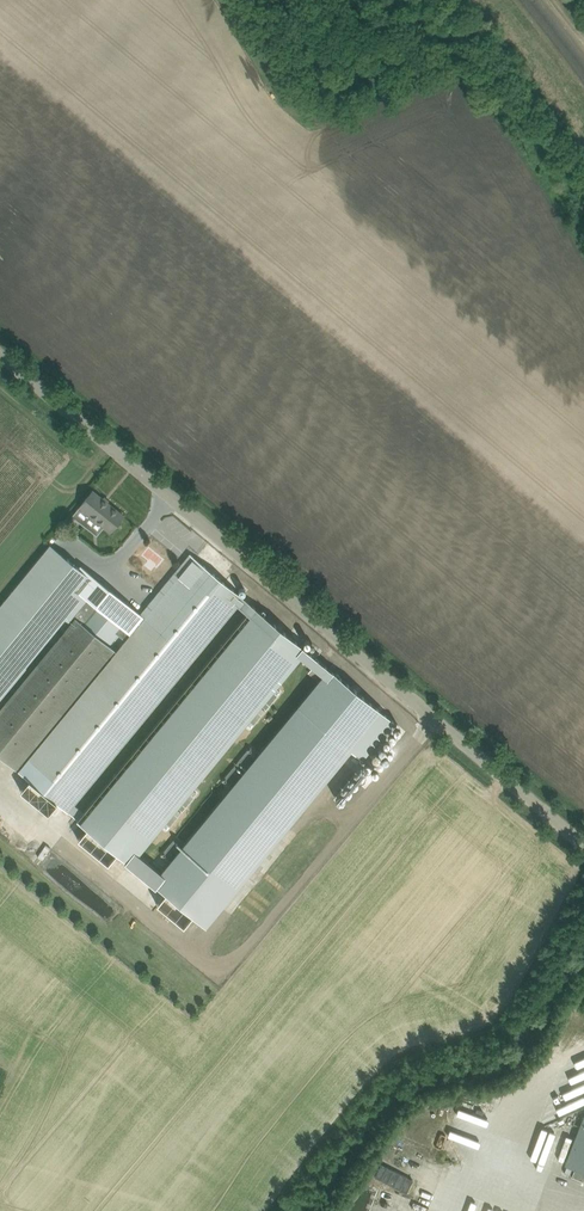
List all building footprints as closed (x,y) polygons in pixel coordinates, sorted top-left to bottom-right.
[(93,491),(86,500),(80,507),(110,532),(124,515),(93,491)] [(66,618),(98,579),(99,578),(95,575),(94,576),(82,565),(79,568),(67,558),(30,603),(14,590),(0,607),(0,699),(66,618)] [(21,765),(20,764),(16,769),(17,770),(29,780),(21,790),(50,815),(59,804),(63,808),(67,811),(68,812),(75,804),(238,606),(244,599),(196,558),(144,621),(141,618),(110,655),(112,656),(21,765)] [(20,764),(110,655),(141,618),(107,590),(109,588),(98,579),(66,618),(69,621),(74,615),(75,616),(0,709),(0,756),(16,769),(20,764)] [(117,853),(128,862),(135,853),(296,654),(302,647),(244,599),(238,606),(246,613),(83,811),(75,804),(68,812),(81,823),(87,828),(78,839),(108,863),(117,853)] [(302,647),(296,654),(326,679),(166,878),(135,853),(128,862),(166,893),(158,904),(185,926),(193,915),(207,926),(352,750),(363,759),(394,722),(307,651),(302,647)] [(566,1164),(583,1171),(583,1117),(566,1164)] [(485,1142),(487,1136),(457,1124),(455,1129),(485,1142)] [(413,1179),(382,1163),(375,1176),(406,1192),(413,1179)] [(575,1169),(572,1177),(583,1181),(583,1173),(575,1169)]
